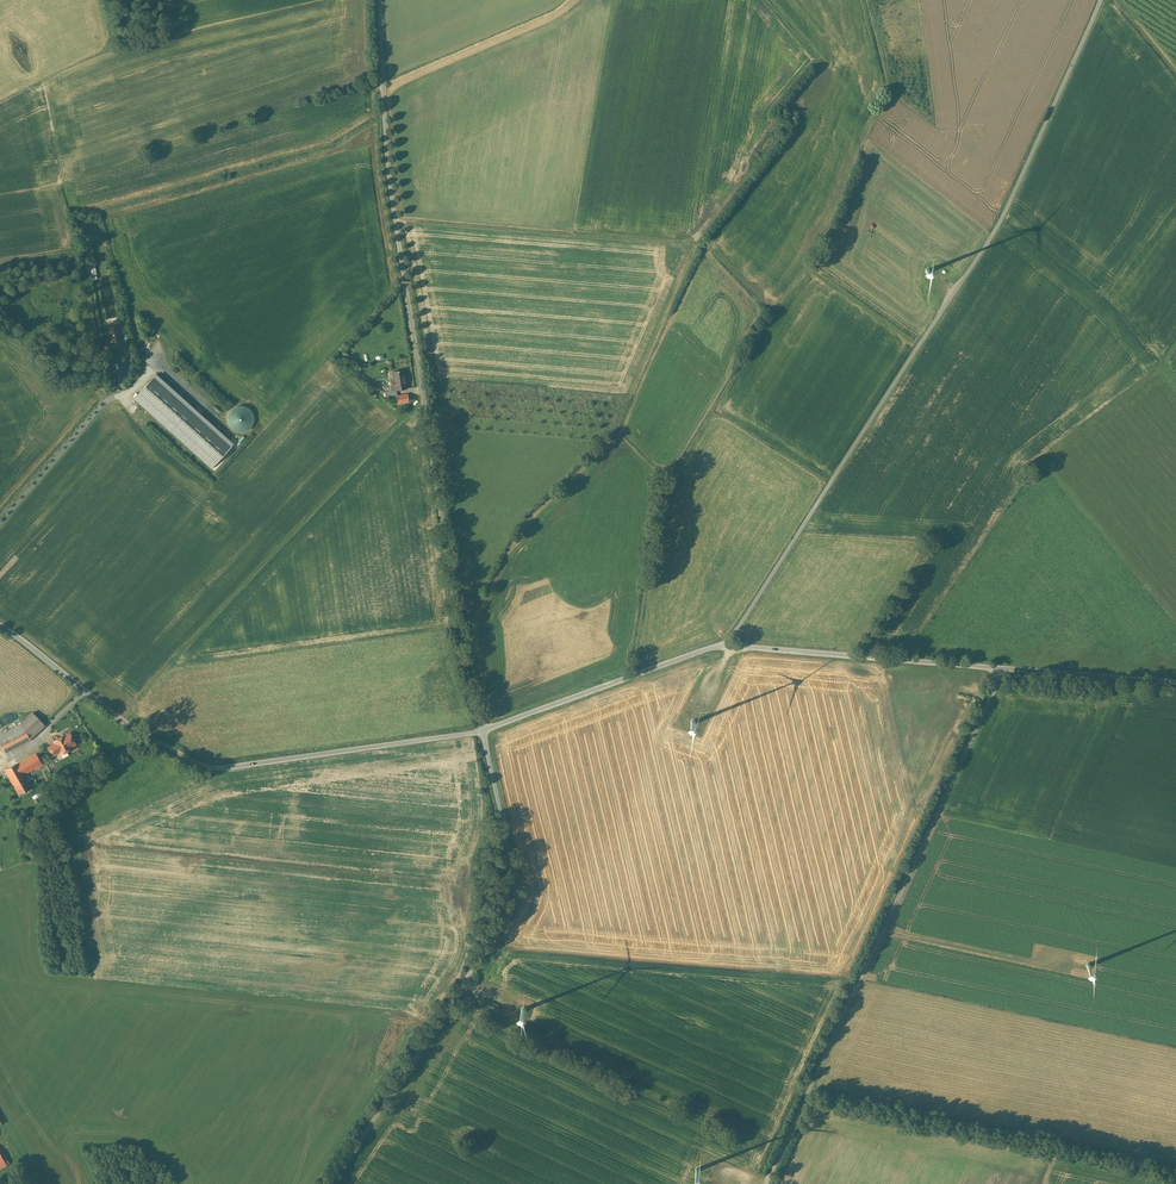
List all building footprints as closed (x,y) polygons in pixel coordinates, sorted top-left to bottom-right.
[(117,326),(109,328),(111,342),(120,340),(117,326)] [(403,371),(393,372),(393,374),(389,375),(392,390),(392,391),(395,390),(396,390),(406,388),(403,371)] [(234,443),(156,374),(134,399),(211,468),(234,443)] [(407,394),(397,396),(397,399),(398,403),(408,402),(407,394)] [(232,409),(229,412),(227,416),(227,421),(229,425),(231,429),(235,431),(239,432),(243,432),(247,430),(250,428),(252,424),(253,420),(253,416),(251,412),(248,409),(244,407),(240,406),(236,407),(232,409)] [(32,712),(21,723),(21,725),(29,740),(44,725),(43,724),(32,712)] [(0,736),(0,746),(4,754),(29,740),(21,725),(0,736)] [(65,735),(54,741),(55,743),(59,752),(60,752),(65,749),(66,752),(72,749),(71,747),(76,744),(70,733),(65,736),(65,735)] [(55,743),(49,747),(53,755),(59,752),(55,743)] [(38,752),(3,771),(17,796),(29,789),(23,778),(25,776),(24,774),(44,763),(38,752)]
